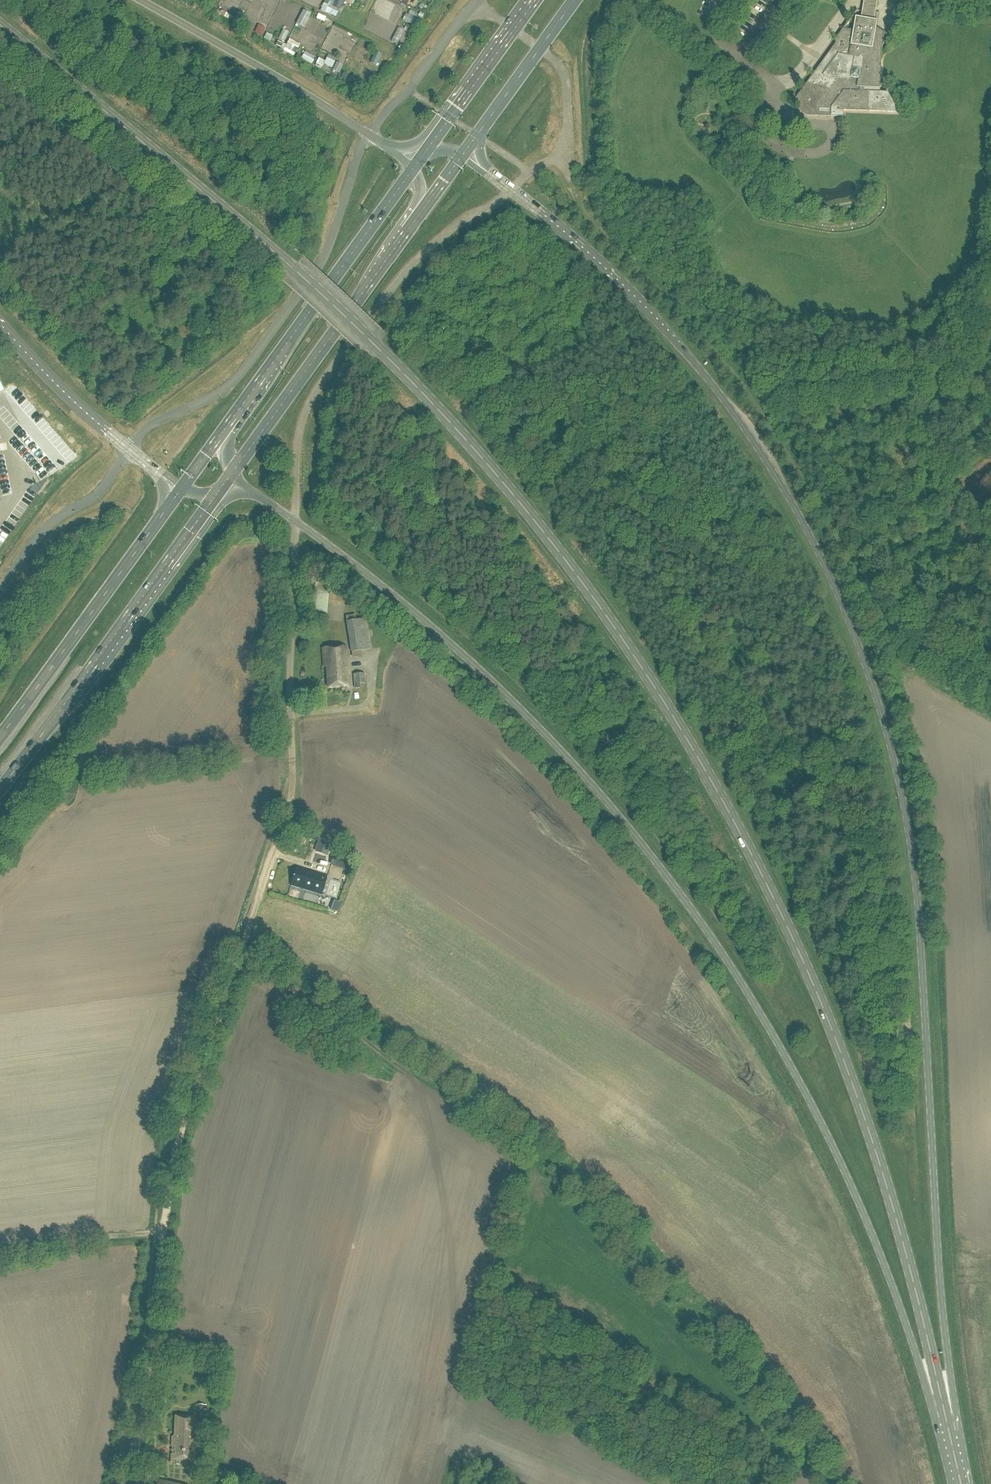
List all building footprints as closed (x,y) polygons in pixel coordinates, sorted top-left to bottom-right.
[(873,48),(878,22),(874,21),(878,1),(872,0),(865,0),(861,19),(856,18),(855,24),(854,24),(853,31),(845,30),(844,29),(857,11),(834,41),(837,44),(839,44),(839,48),(837,47),(834,52),(838,55),(822,75),(818,72),(814,73),(793,100),(801,106),(802,105),(805,107),(803,111),(808,115),(817,116),(818,111),(831,112),(831,119),(843,119),(843,112),(895,114),(896,107),(888,94),(878,94),(879,89),(881,90),(883,51),(883,47),(887,36),(882,47),(882,50),(873,48)] [(258,27),(255,34),(262,37),(266,30),(258,27)] [(305,58),(310,49),(304,45),(299,55),(305,58)] [(375,53),(370,64),(376,66),(381,55),(375,53)] [(327,60),(324,65),(332,70),(335,64),(327,60)] [(372,350),(375,346),(366,339),(363,343),(372,350)] [(117,403),(122,399),(117,391),(112,394),(117,403)] [(493,482),(497,478),(479,457),(475,461),(493,482)] [(346,622),(351,653),(372,650),(367,619),(356,621),(355,615),(346,616),(347,622),(346,622)] [(347,647),(323,649),(325,667),(328,667),(329,688),(350,687),(347,647)] [(365,674),(353,674),(354,689),(361,689),(360,684),(365,684),(365,674)] [(332,842),(319,837),(316,847),(329,851),(332,842)] [(328,877),(297,867),(291,885),(322,895),(328,877)] [(199,1405),(198,1424),(204,1424),(204,1410),(207,1410),(207,1405),(199,1405)] [(192,1460),(194,1418),(177,1417),(176,1437),(172,1436),(171,1459),(192,1460)]
